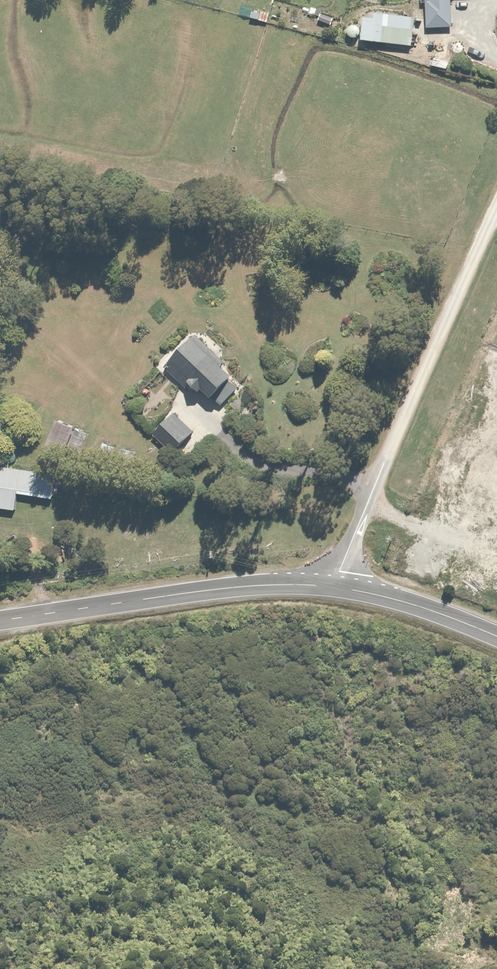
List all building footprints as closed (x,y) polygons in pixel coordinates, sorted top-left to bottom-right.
[(421,8),(423,8),(424,28),(451,26),(450,0),(421,0),(421,8)] [(161,370),(185,391),(190,386),(197,392),(201,387),(218,403),(239,380),(190,336),(161,370)] [(173,413),(150,435),(167,453),(190,432),(173,413)] [(84,432),(53,419),(38,452),(70,466),(84,432)] [(113,448),(98,443),(95,453),(110,458),(113,448)] [(134,452),(117,448),(115,460),(132,464),(134,452)] [(0,464),(0,508),(14,510),(17,493),(53,499),(57,474),(0,464)] [(442,504),(434,501),(429,512),(437,516),(442,504)] [(411,507),(408,516),(426,524),(430,515),(411,507)]
